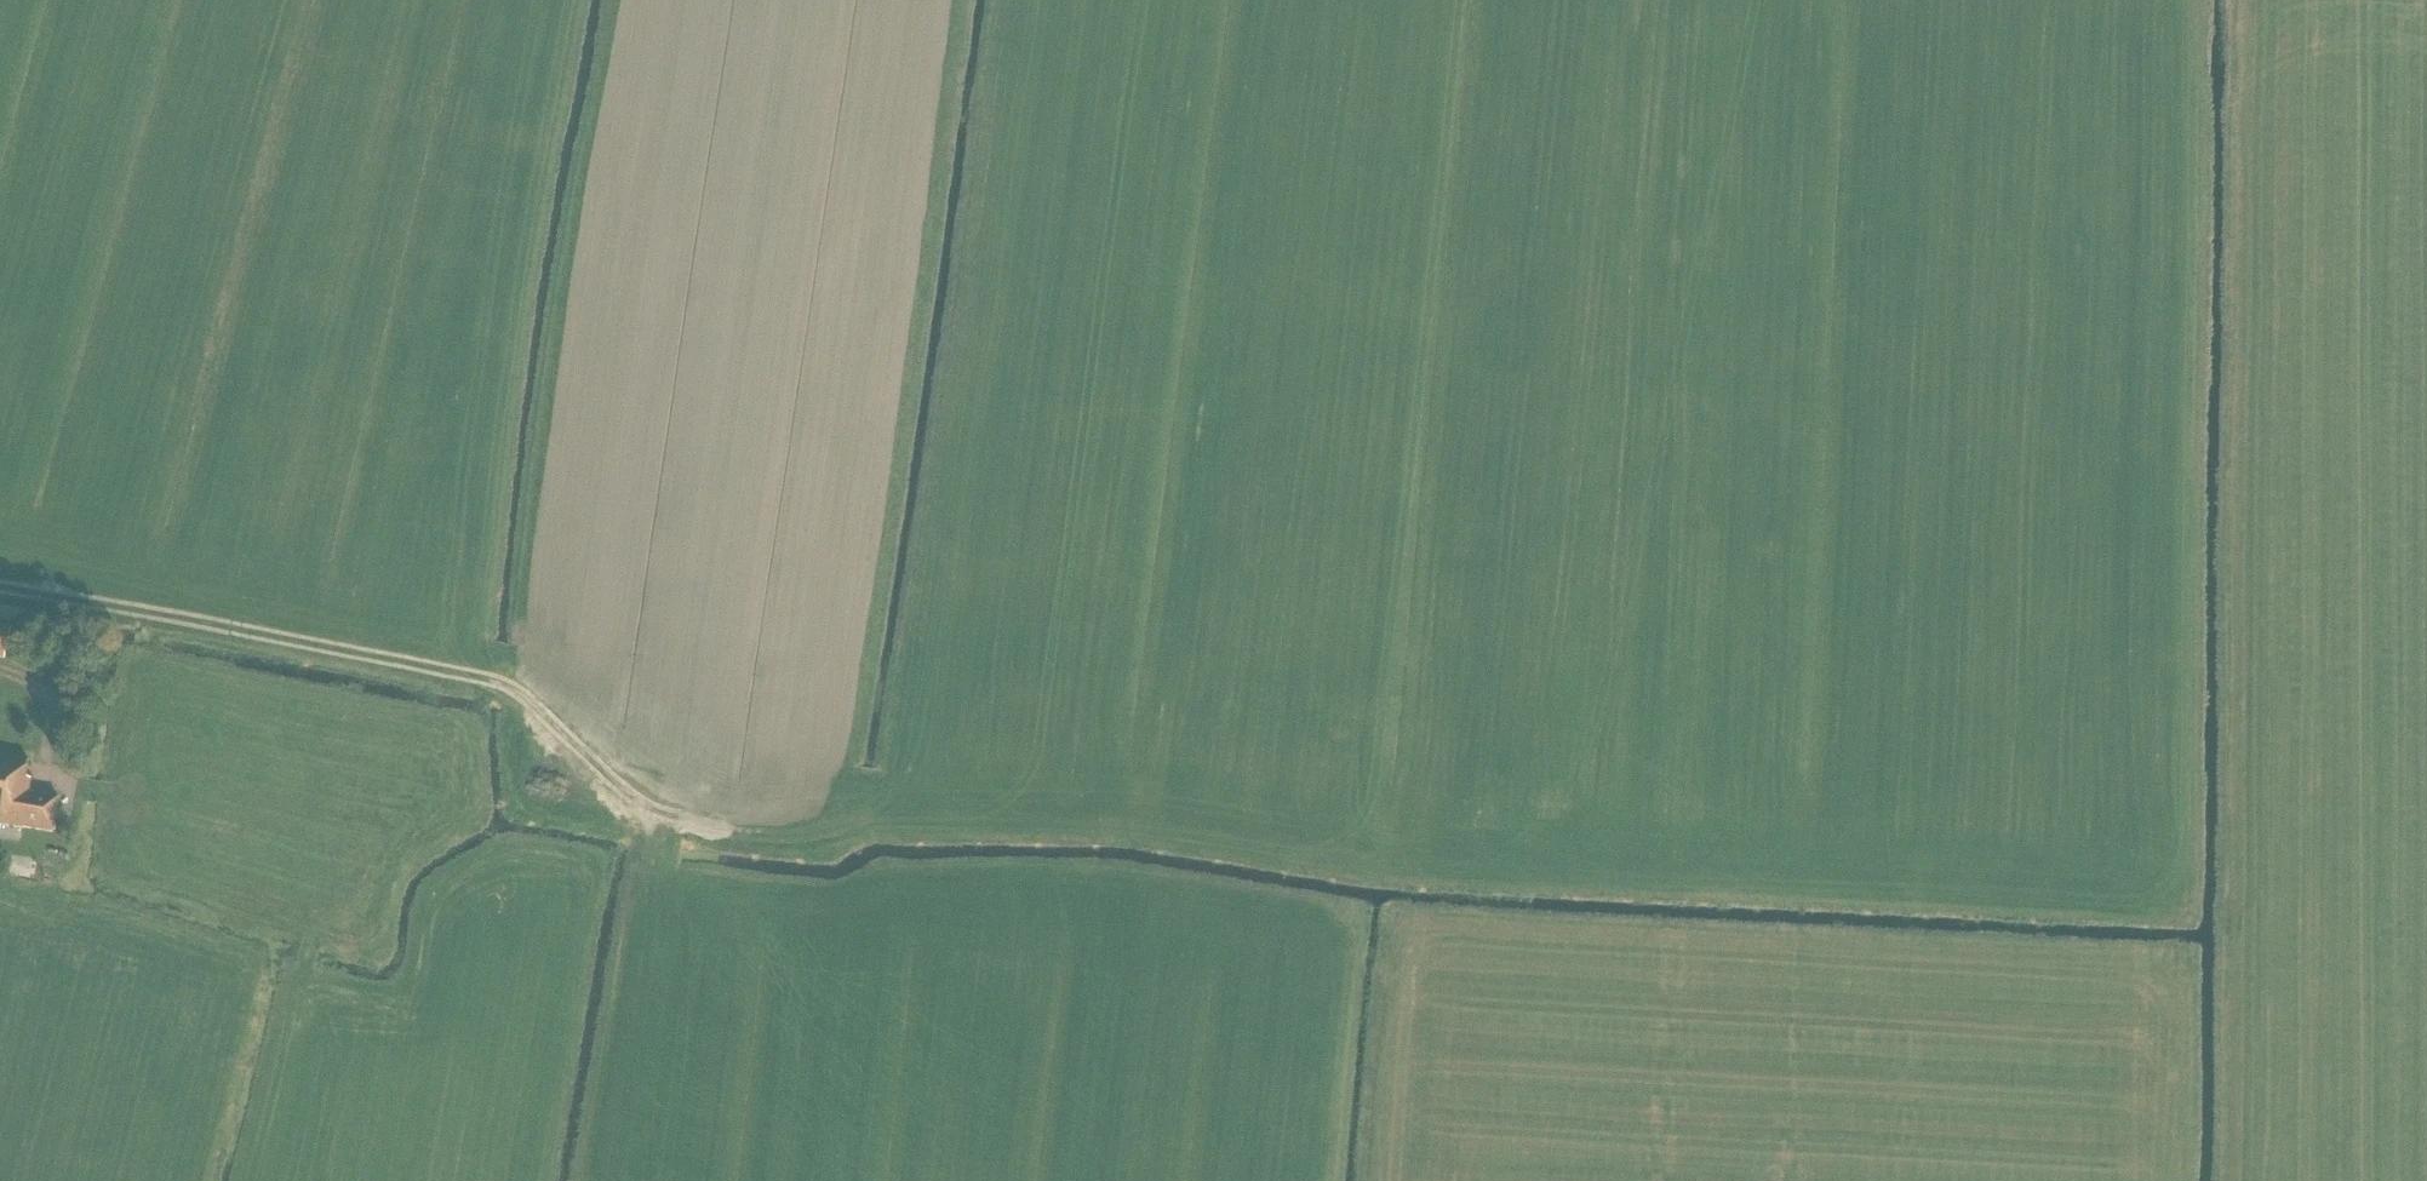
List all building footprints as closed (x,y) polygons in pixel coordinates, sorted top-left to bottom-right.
[(2,656),(9,626),(0,624),(0,655),(2,656)] [(52,831),(58,796),(27,791),(29,777),(25,777),(28,758),(0,754),(0,823),(22,826),(52,831)]
